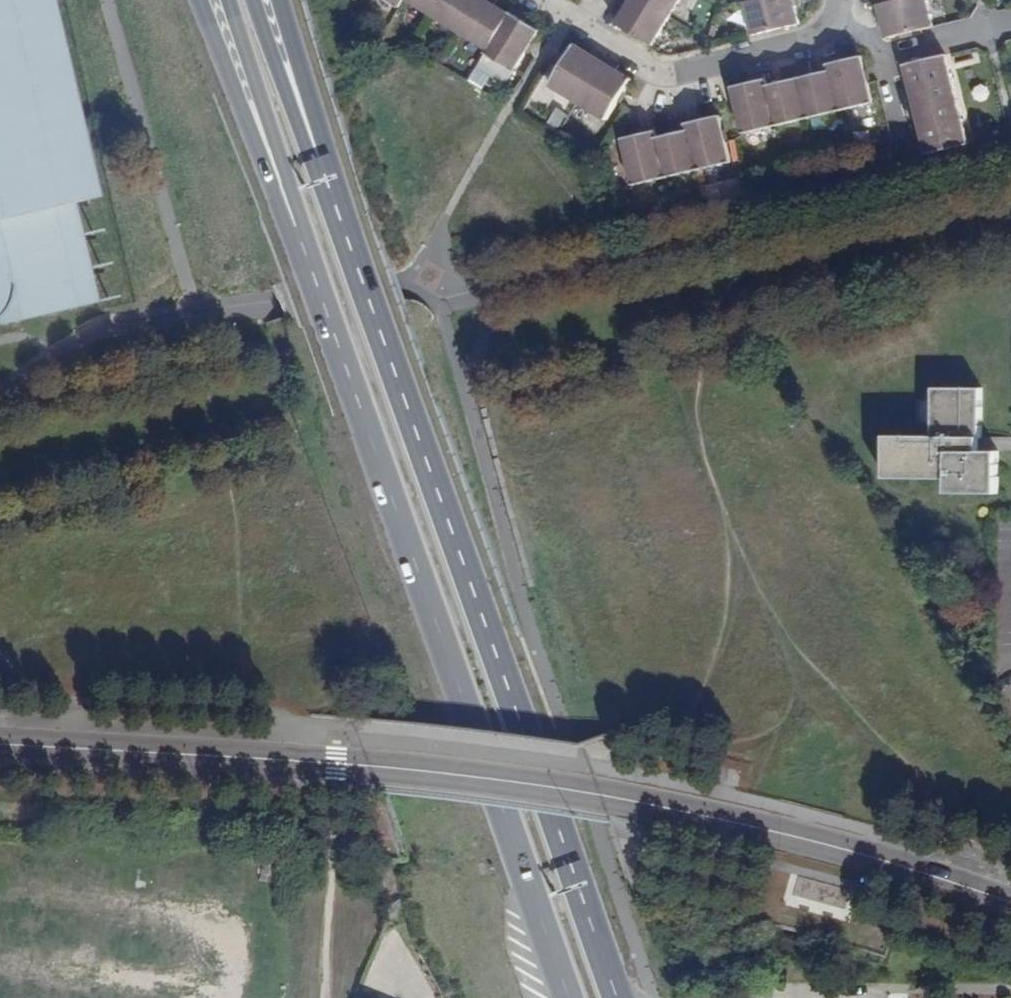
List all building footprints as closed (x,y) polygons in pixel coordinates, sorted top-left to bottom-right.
[(43,19),(38,0),(0,0),(0,318),(1,316),(12,314),(15,327),(92,310),(69,210),(86,206),(43,19)] [(49,0),(38,0),(43,19),(50,5),(49,0)] [(429,14),(437,0),(407,0),(429,14)] [(460,33),(480,0),(437,0),(429,14),(460,33)] [(487,49),(509,11),(494,3),(496,0),(480,0),(460,33),(487,49)] [(639,0),(621,0),(618,5),(629,12),(621,27),(655,48),(672,20),(639,0)] [(672,20),(684,0),(639,0),(672,20)] [(803,26),(799,9),(804,8),(802,0),(771,0),(760,3),(749,5),(756,37),(770,34),(782,31),(803,26)] [(919,31),(933,28),(926,0),(916,0),(886,7),(875,10),(879,25),(883,24),(886,39),(900,36),(912,33),(919,31)] [(96,204),(50,5),(43,19),(86,206),(96,204)] [(509,11),(487,49),(485,53),(513,70),(525,50),(531,41),(539,28),(523,17),(525,13),(513,5),(509,11)] [(534,43),(531,41),(525,50),(529,52),(534,43)] [(550,82),(578,100),(605,56),(592,49),(590,52),(573,43),(565,57),(560,65),(550,82)] [(560,65),(565,57),(562,55),(557,63),(560,65)] [(873,102),(869,86),(866,73),(862,55),(844,59),(843,55),(829,58),(831,68),(841,110),(873,102)] [(605,56),(578,100),(607,118),(617,100),(622,92),(631,78),(615,67),(616,63),(605,56)] [(915,111),(955,100),(945,56),(905,66),(908,81),(911,96),(915,111)] [(808,118),(841,110),(831,68),(814,72),(811,59),(795,63),(808,118)] [(777,125),(808,118),(795,63),(781,66),(783,78),(768,83),(777,125)] [(745,133),(777,125),(768,83),(766,73),(748,77),(749,82),(734,85),(738,101),(740,111),(745,133)] [(626,94),(622,92),(617,100),(621,102),(626,94)] [(922,143),(924,154),(965,144),(955,100),(915,111),(918,125),(922,143)] [(687,118),(699,168),(731,160),(726,139),(724,129),(721,114),(701,119),(700,114),(687,118)] [(667,175),(699,168),(687,118),(686,116),(672,120),(675,132),(658,136),(667,175)] [(635,183),(667,175),(658,136),(655,124),(639,128),(641,133),(624,137),(628,152),(630,162),(635,183)] [(15,327),(12,314),(1,316),(0,318),(0,331),(15,327)] [(886,434),(885,477),(949,478),(949,491),(997,493),(998,450),(980,450),(981,388),(934,387),(933,435),(886,434)]
